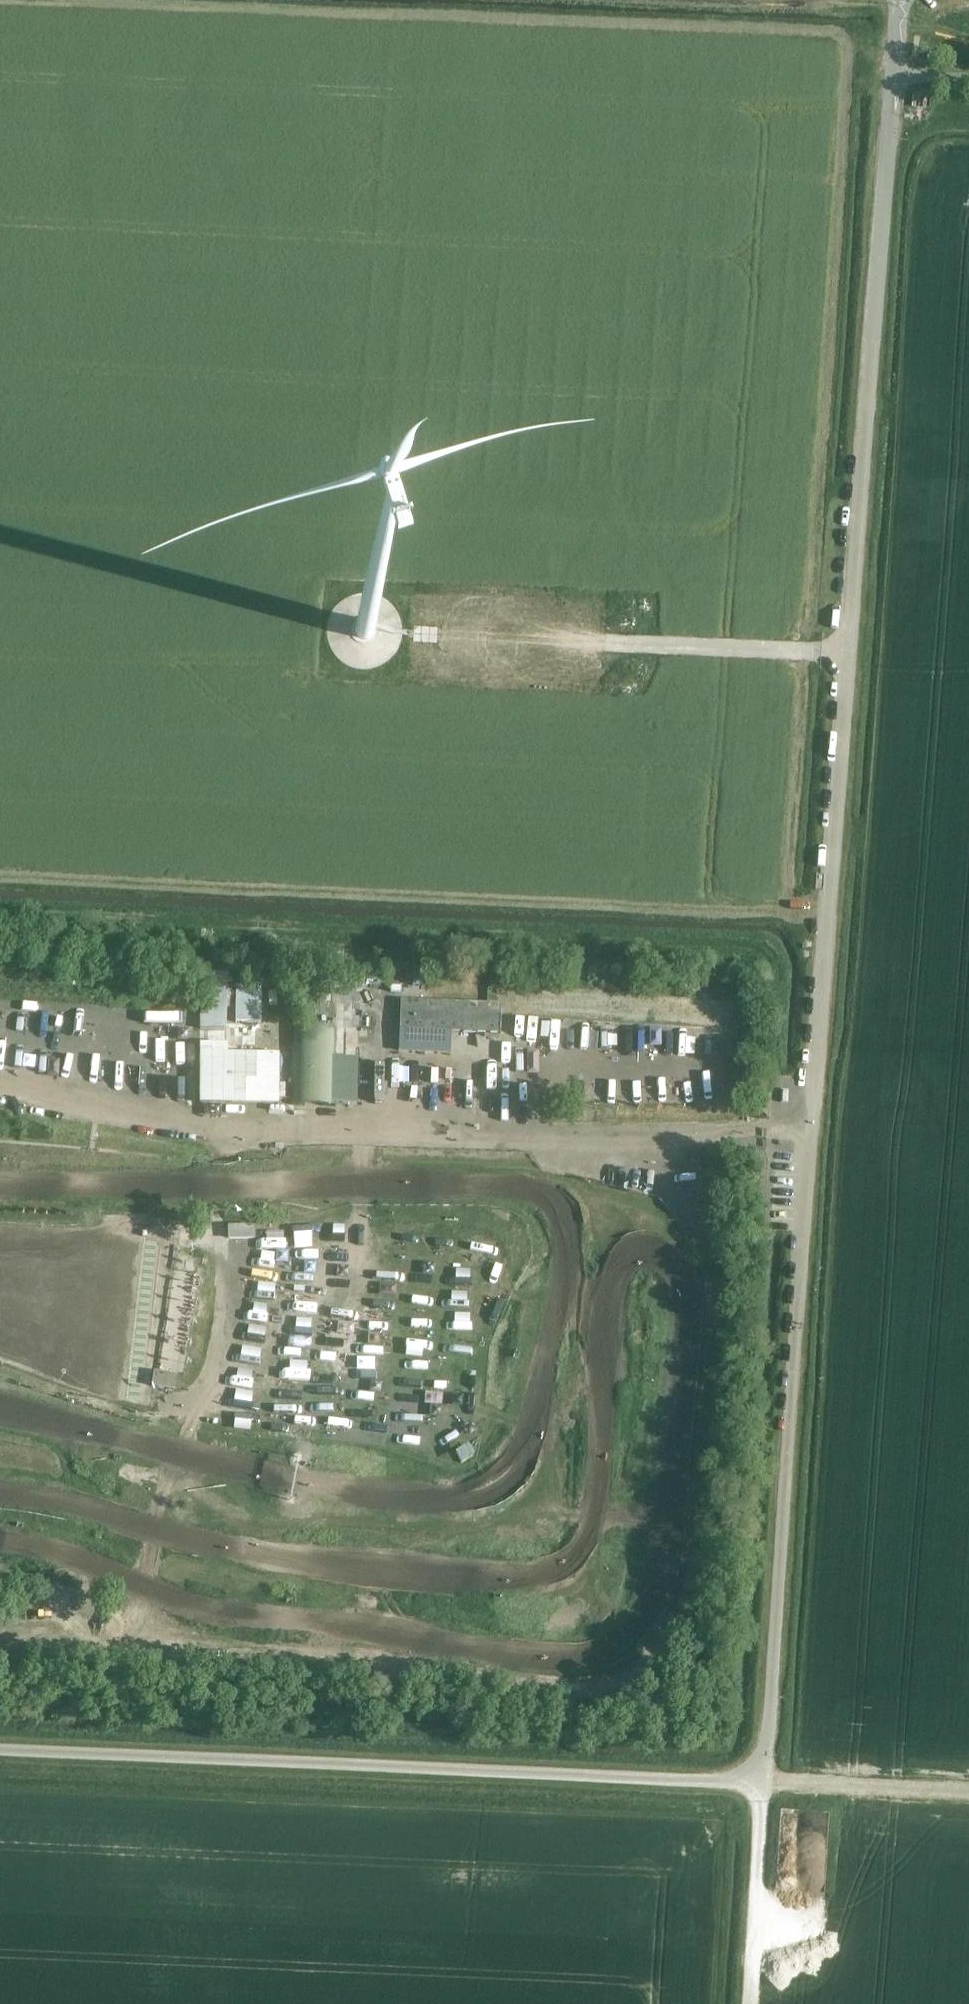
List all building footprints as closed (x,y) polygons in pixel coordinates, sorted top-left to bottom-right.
[(355,626),(354,630),(355,634),(357,638),(360,640),(364,641),(368,640),(372,638),(374,635),(375,631),(374,627),(372,624),(369,621),(365,620),(361,621),(358,623),(355,626)] [(452,686),(473,671),(467,663),(446,678),(452,686)] [(227,974),(202,974),(201,1028),(227,1029),(227,974)] [(262,1022),(261,984),(236,984),(237,1022),(262,1022)] [(401,1000),(400,1029),(499,1033),(500,1004),(401,1000)] [(335,1026),(292,1025),(291,1104),(350,1104),(351,1058),(334,1058),(335,1026)] [(226,1043),(200,1043),(200,1102),(278,1102),(278,1054),(226,1054),(226,1043)] [(255,1239),(255,1226),(228,1226),(229,1240),(255,1239)] [(167,1373),(154,1371),(152,1385),(165,1387),(167,1373)]
